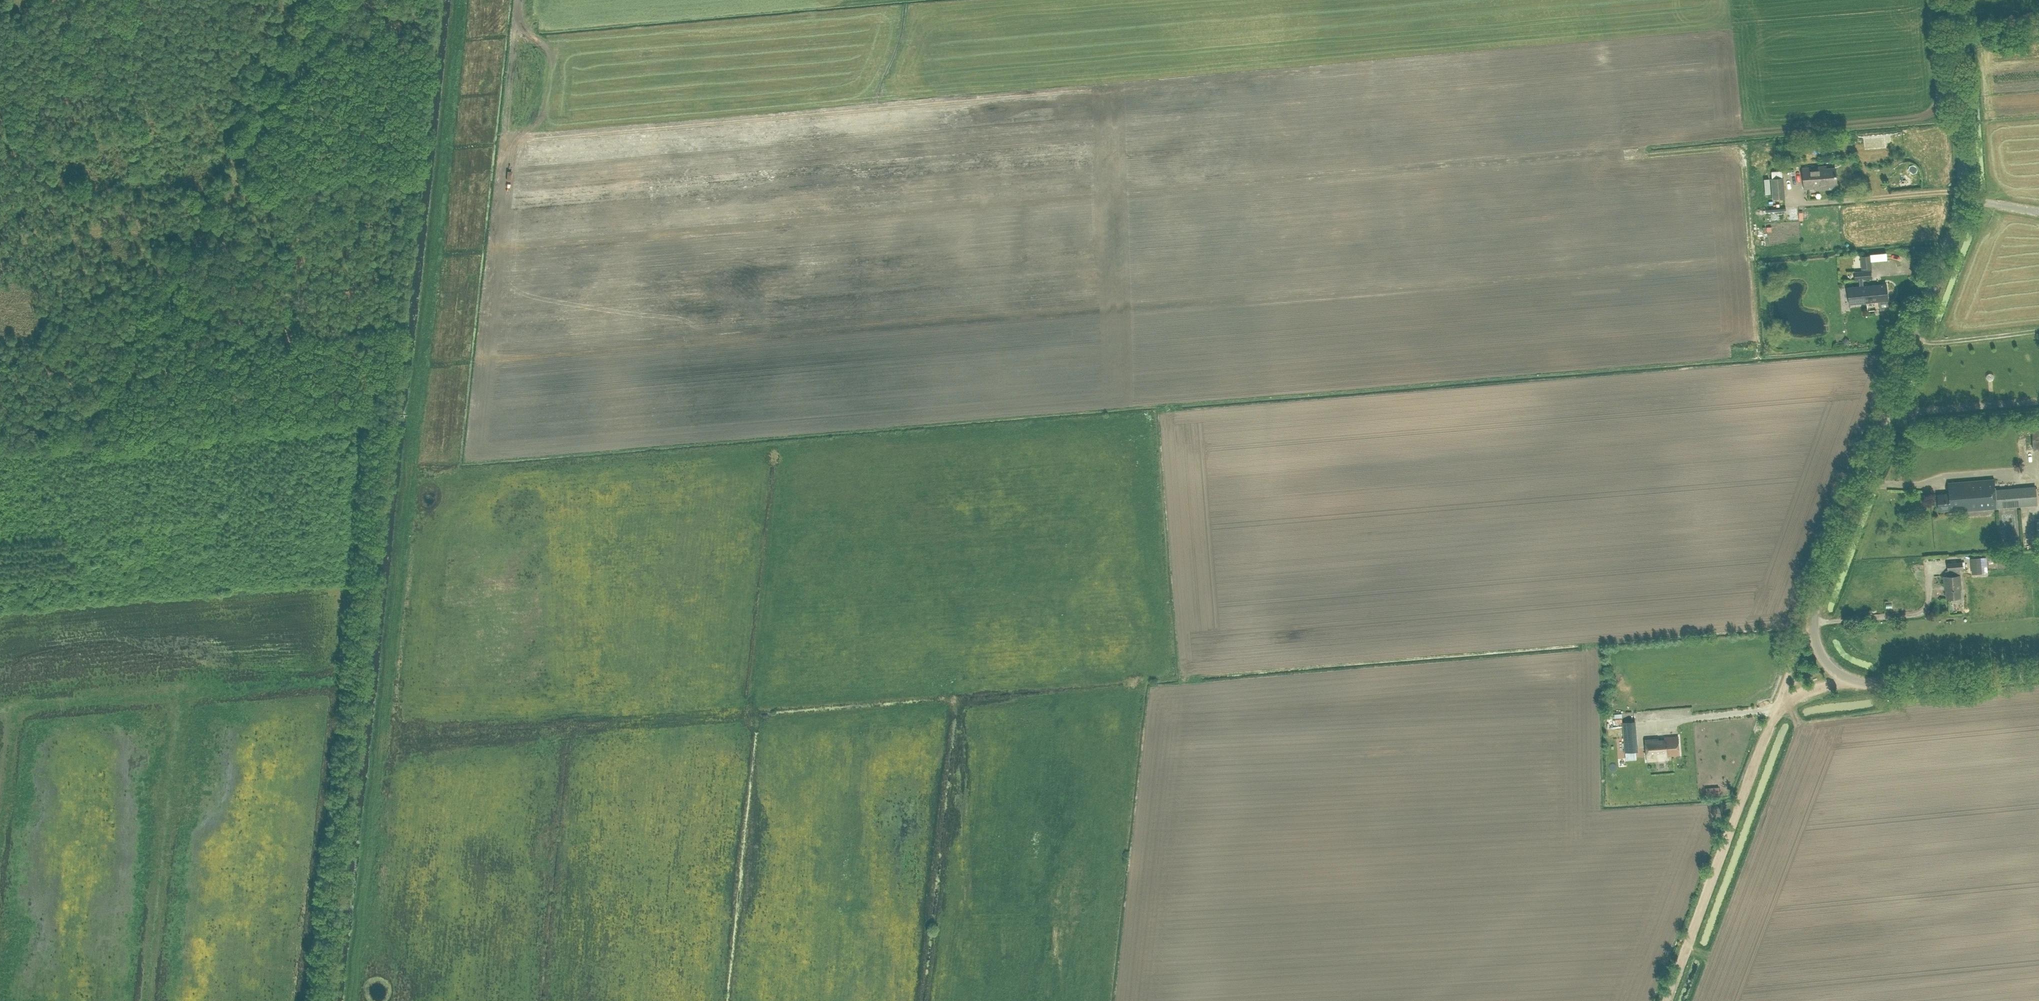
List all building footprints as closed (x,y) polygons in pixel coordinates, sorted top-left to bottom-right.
[(1804,189),(1814,188),(1814,189),(1836,188),(1835,168),(1825,168),(1825,166),(1803,167),(1804,189)] [(1771,171),(1771,178),(1770,178),(1772,199),(1785,198),(1783,177),(1782,177),(1781,170),(1771,171)] [(1871,256),(1860,256),(1861,270),(1872,269),(1871,256)] [(1870,270),(1861,271),(1853,271),(1854,280),(1871,278),(1870,270)] [(1849,304),(1887,300),(1885,283),(1847,287),(1849,304)] [(2035,486),(1995,489),(1994,479),(1947,483),(1948,492),(1937,493),(1938,510),(1950,509),(1950,511),(2036,505),(2035,486)] [(1980,557),(1970,558),(1972,574),(1982,573),(1980,557)] [(1962,569),(1962,562),(1947,563),(1947,576),(1943,576),(1944,587),(1945,587),(1946,598),(1960,597),(1959,589),(1961,589),(1959,575),(1959,569),(1962,569)] [(1635,717),(1625,718),(1627,745),(1638,744),(1635,717)] [(1678,736),(1664,737),(1664,738),(1659,739),(1658,737),(1645,738),(1647,760),(1661,759),(1661,757),(1667,757),(1666,755),(1679,754),(1678,736)]
